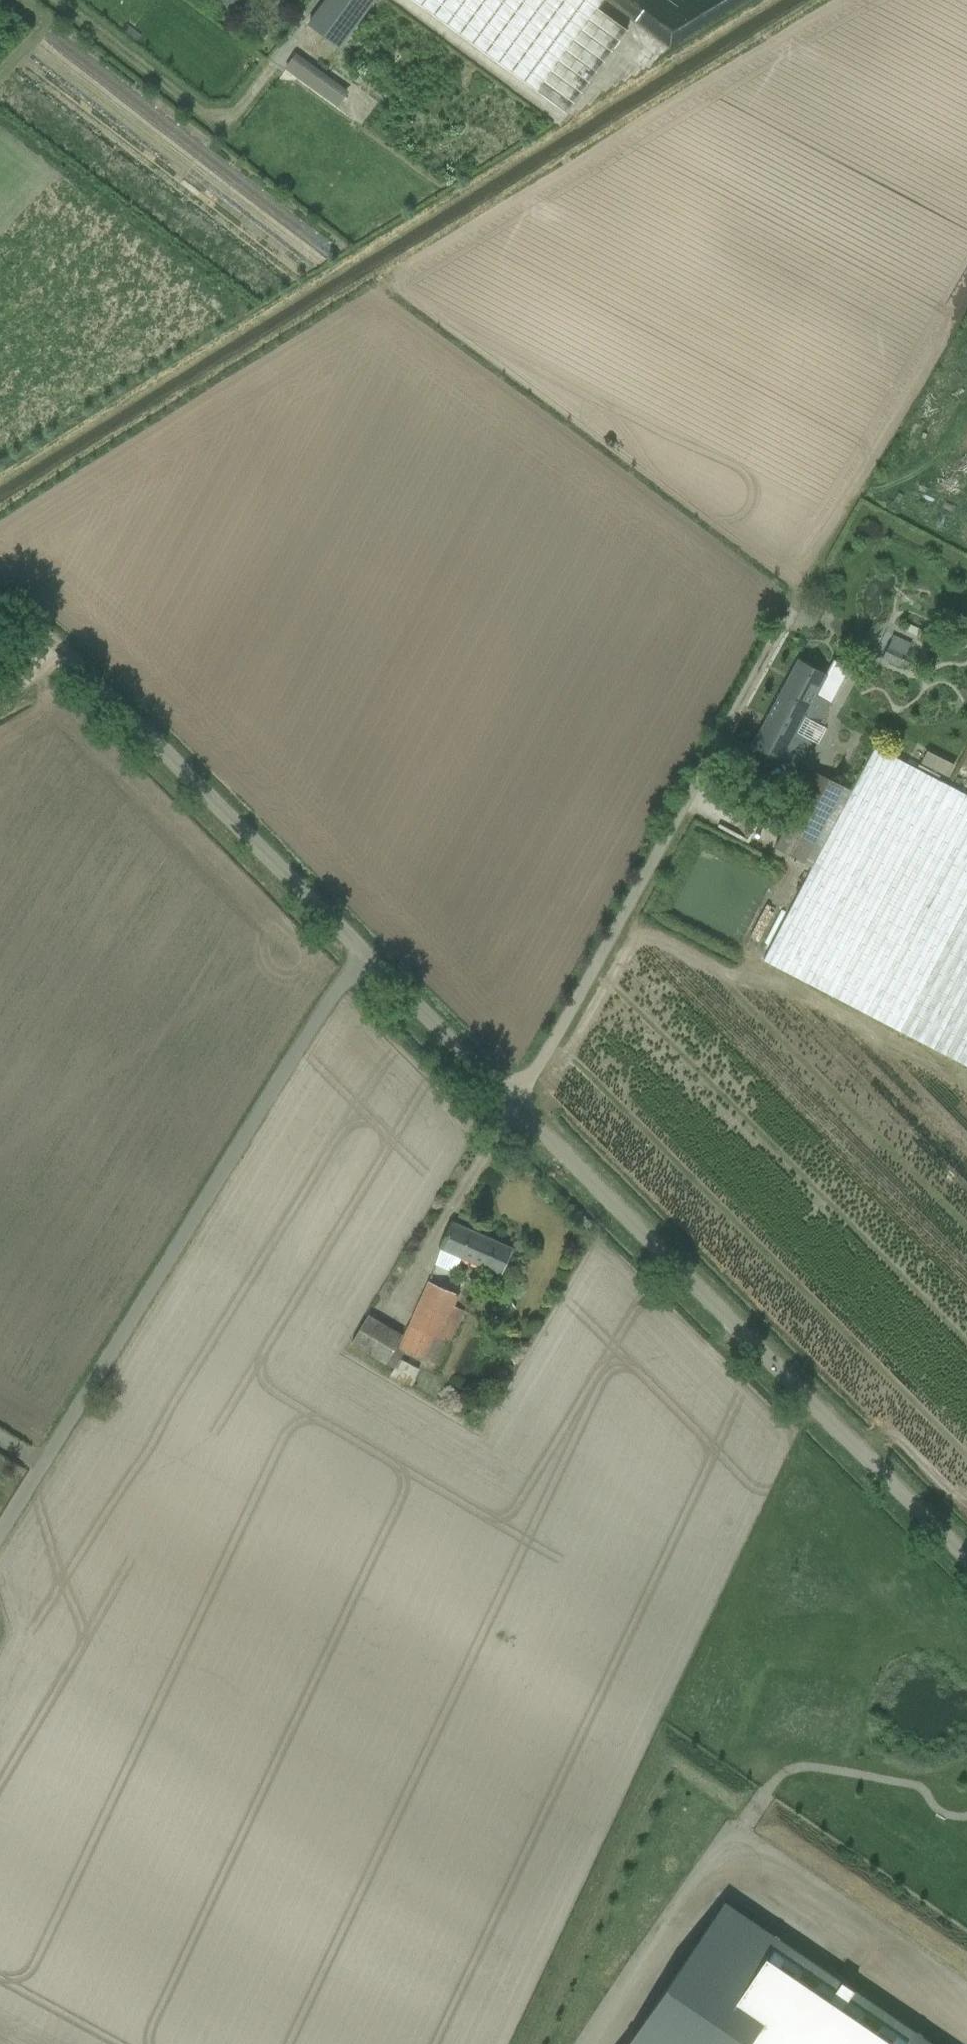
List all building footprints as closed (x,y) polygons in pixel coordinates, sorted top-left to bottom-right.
[(247,2),(244,0),(216,0),(237,16),(247,2)] [(349,0),(323,0),(295,38),(328,62),(364,11),(349,0)] [(565,113),(627,30),(598,8),(604,0),(412,0),(565,113)] [(284,68),(339,107),(350,91),(295,52),(284,68)] [(912,659),(906,656),(912,643),(894,635),(882,659),(900,667),(902,664),(908,667),(912,659)] [(753,745),(795,767),(830,702),(817,695),(827,675),(799,660),(753,745)] [(815,772),(775,848),(812,867),(764,960),(966,1066),(966,795),(875,747),(852,791),(815,772)] [(919,764),(947,779),(955,764),(927,749),(919,764)] [(501,1274),(513,1248),(453,1221),(441,1248),(501,1274)] [(441,1366),(464,1310),(455,1306),(460,1294),(428,1280),(399,1347),(441,1366)] [(369,1314),(352,1344),(386,1364),(404,1335),(369,1314)] [(397,1367),(412,1375),(416,1377),(420,1369),(401,1359),(397,1367)] [(726,1903),(630,2043),(935,2043),(726,1903)]
